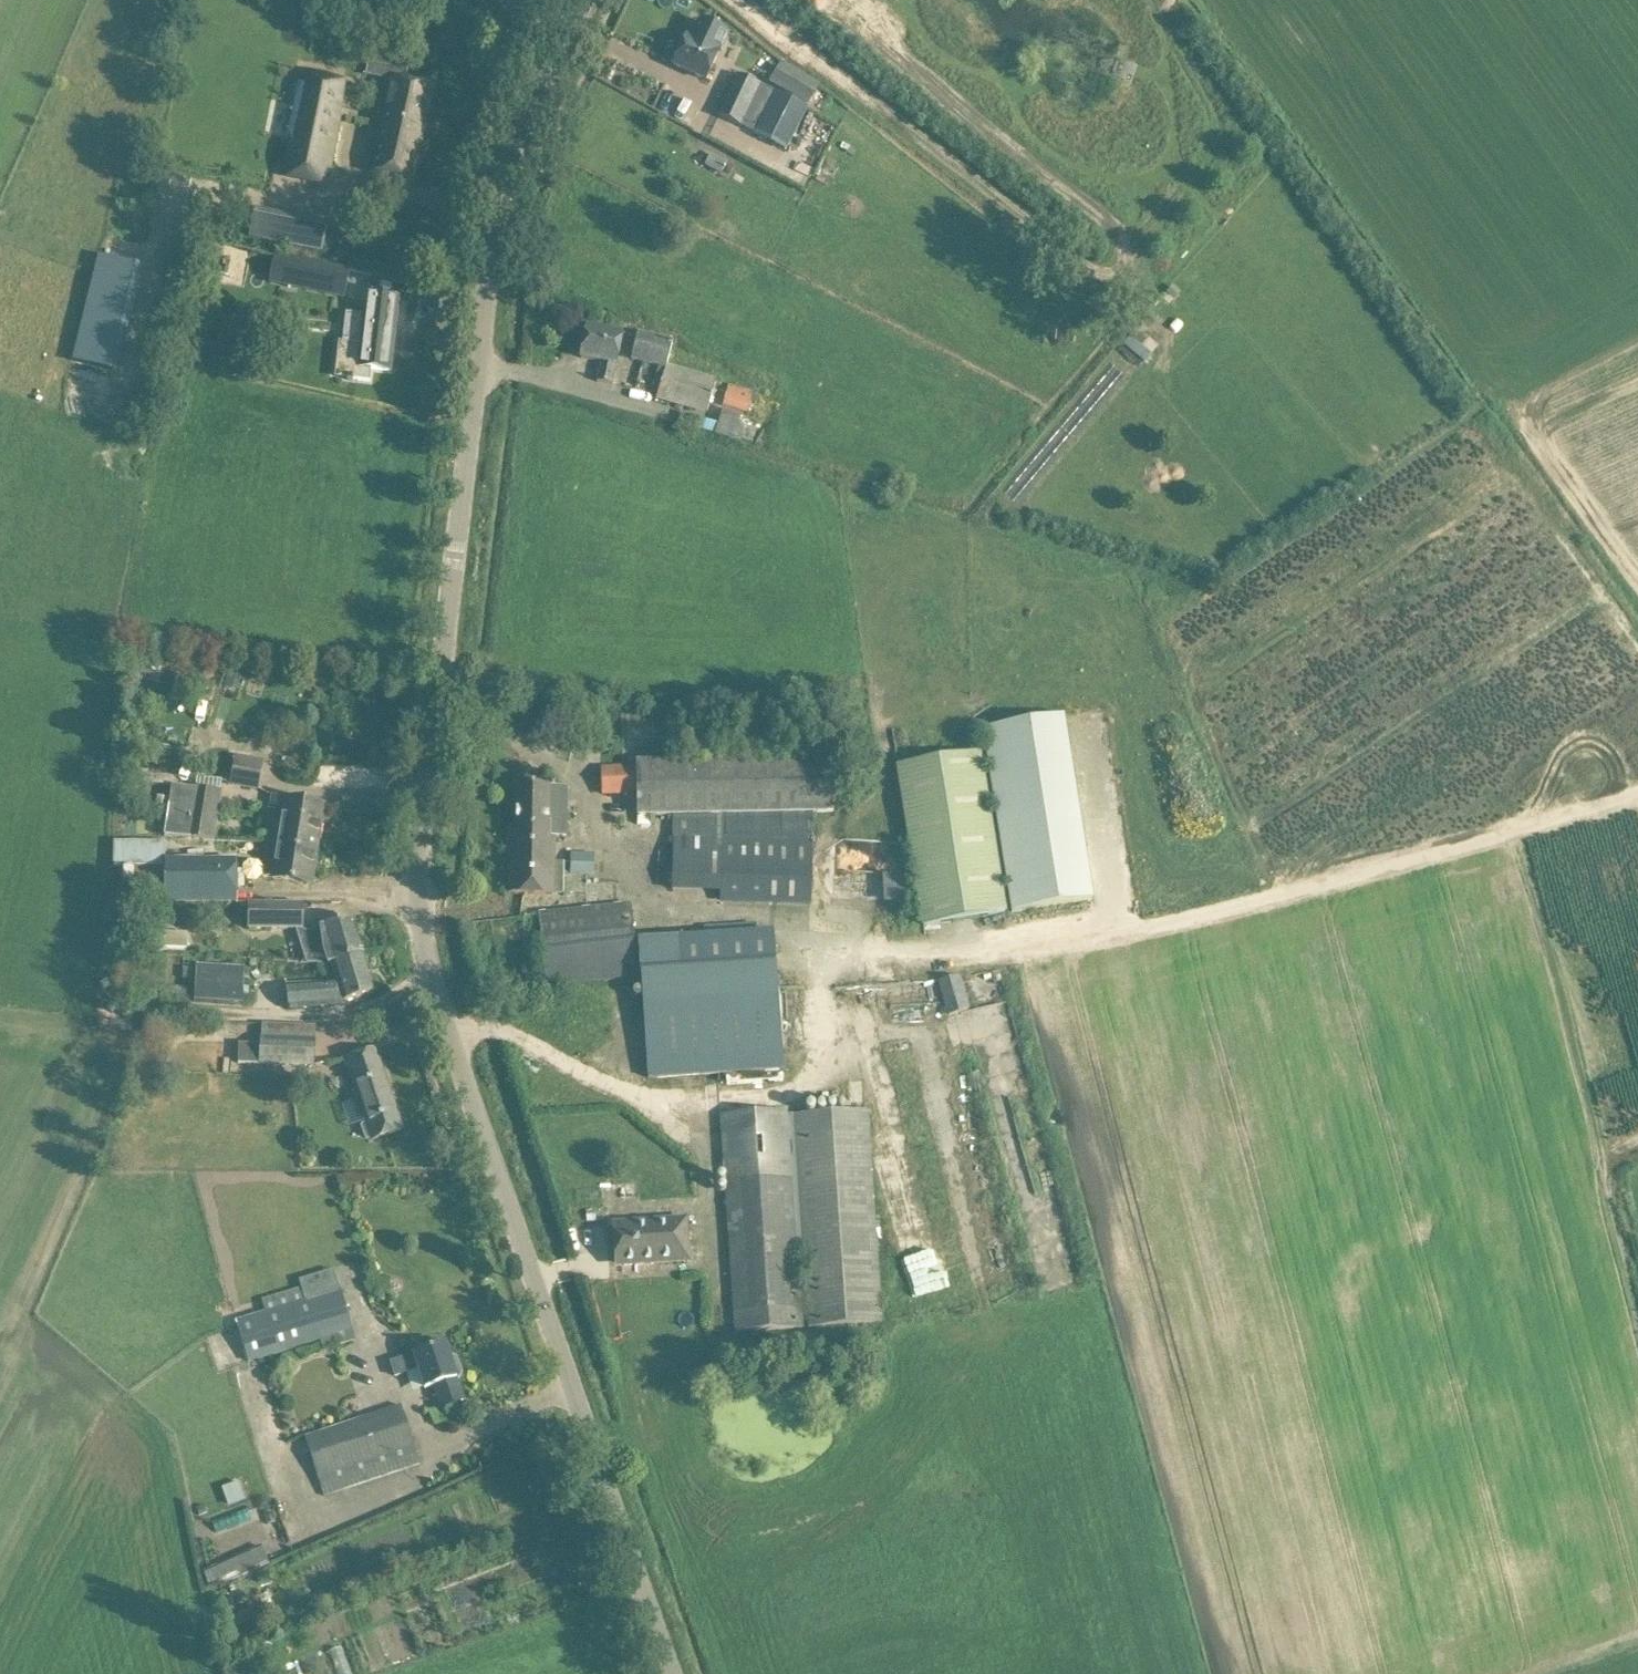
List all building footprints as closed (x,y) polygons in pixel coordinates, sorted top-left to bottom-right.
[(672,65),(706,81),(727,34),(700,21),(691,40),(686,37),(672,65)] [(406,81),(408,65),(369,58),(366,79),(391,83),(384,123),(379,122),(371,175),(412,183),(433,87),(406,81)] [(807,106),(818,88),(784,67),(773,85),(807,106)] [(304,68),(283,175),(327,183),(348,77),(304,68)] [(737,75),(718,116),(753,133),(772,91),(737,75)] [(785,149),(805,108),(777,94),(757,135),(785,149)] [(326,252),(330,219),(256,208),(251,242),(326,252)] [(117,369),(140,264),(98,255),(75,360),(117,369)] [(293,262),(288,286),(346,298),(351,273),(293,262)] [(358,367),(389,371),(398,299),(367,295),(358,367)] [(597,382),(613,385),(622,334),(586,328),(580,358),(600,362),(597,382)] [(631,359),(659,366),(666,368),(672,343),(637,334),(631,359)] [(716,382),(666,368),(659,366),(654,383),(660,385),(656,397),(707,412),(716,382)] [(728,385),(722,406),(748,414),(754,393),(728,385)] [(1064,715),(984,728),(1013,912),(1094,899),(1064,715)] [(983,752),(894,766),(918,923),(1007,910),(983,752)] [(235,756),(230,787),(260,792),(266,762),(235,756)] [(634,765),(600,766),(600,796),(634,795),(635,816),(661,816),(661,836),(671,836),(670,893),(720,894),(720,904),(810,906),(813,813),(833,812),(832,758),(634,761),(634,765)] [(172,785),(163,838),(214,843),(223,792),(172,785)] [(569,787),(516,786),(515,827),(509,827),(508,894),(553,895),(554,838),(568,838),(569,787)] [(278,848),(278,846),(314,852),(322,806),(271,797),(268,814),(282,817),(280,829),(270,828),(266,847),(278,848)] [(113,868),(166,868),(166,843),(113,843),(113,868)] [(261,876),(309,885),(314,852),(278,846),(278,848),(266,847),(261,876)] [(595,872),(595,852),(571,851),(571,871),(595,872)] [(237,868),(166,868),(165,905),(237,905),(237,868)] [(886,872),(887,899),(907,898),(906,872),(886,872)] [(249,904),(249,930),(304,930),(304,904),(249,904)] [(630,905),(539,914),(547,985),(637,976),(630,905)] [(327,965),(335,963),(363,954),(352,919),(320,930),(298,936),(306,963),(327,965)] [(774,932),(639,941),(649,1078),(783,1070),(774,932)] [(375,993),(363,954),(335,963),(341,980),(287,987),(290,1011),(345,1005),(344,1003),(375,993)] [(197,967),(195,1005),(243,1007),(245,968),(197,967)] [(959,973),(938,980),(950,1015),(971,1007),(959,973)] [(261,1038),(260,1066),(316,1069),(317,1041),(261,1038)] [(372,1140),(402,1130),(374,1050),(345,1060),(366,1120),(360,1125),(365,1139),(372,1139),(372,1140)] [(867,1120),(722,1131),(736,1332),(881,1322),(867,1120)] [(686,1220),(613,1224),(616,1263),(654,1260),(655,1263),(689,1261),(686,1220)] [(341,1290),(235,1322),(247,1363),(353,1332),(341,1290)] [(463,1400),(457,1379),(460,1378),(462,1375),(457,1359),(453,1357),(450,1358),(446,1345),(432,1349),(427,1347),(415,1351),(413,1355),(390,1363),(395,1376),(418,1369),(424,1389),(433,1386),(440,1408),(463,1400)] [(401,1407),(305,1438),(324,1497),(420,1467),(401,1407)]
